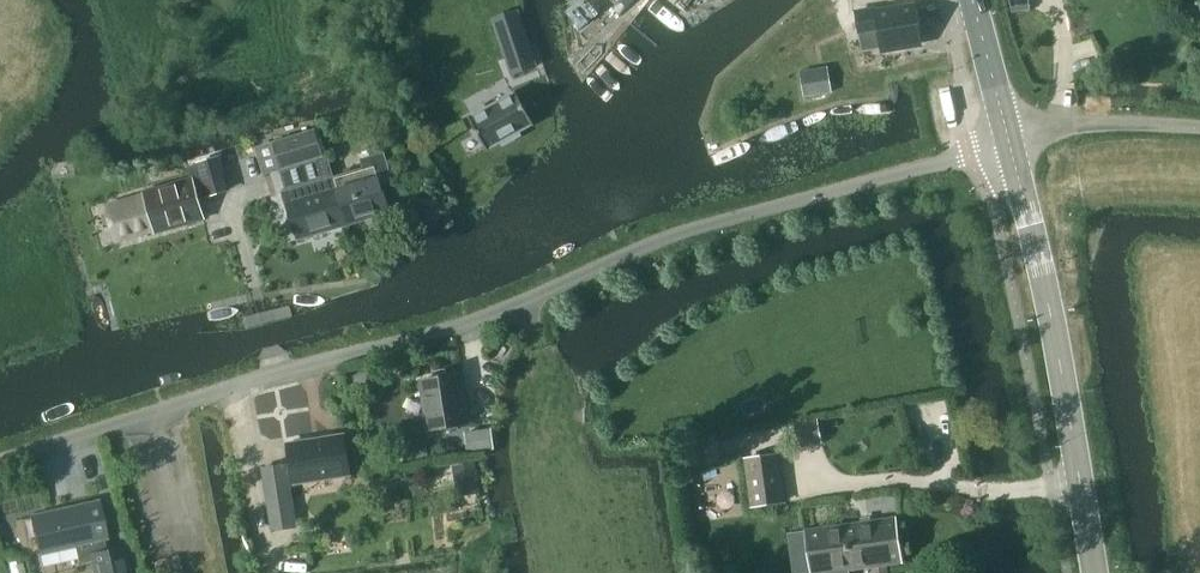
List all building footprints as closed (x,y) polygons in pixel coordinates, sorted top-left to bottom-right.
[(923,42),(917,7),(877,13),(876,9),(857,12),(863,51),(923,42)] [(518,11),(494,19),(513,74),(537,66),(518,11)] [(829,66),(799,71),(803,98),(833,93),(829,66)] [(515,90),(470,118),(487,149),(501,141),(504,146),(522,135),(519,131),(533,123),(515,90)] [(283,168),(324,155),(316,129),(275,142),(283,168)] [(283,168),(275,142),(259,146),(267,173),(283,168)] [(331,177),(344,224),(391,210),(381,175),(391,172),(385,151),(363,158),(366,167),(335,176),(331,177)] [(283,168),(280,169),(280,170),(286,190),(283,191),(287,203),(289,202),(299,237),(344,224),(331,177),(335,176),(328,154),(324,155),(283,168)] [(222,157),(198,163),(207,198),(231,192),(222,157)] [(157,229),(203,216),(192,179),(146,192),(157,229)] [(145,195),(106,205),(116,244),(155,234),(145,195)] [(430,430),(468,424),(460,374),(422,380),(430,430)] [(820,418),(793,423),(798,448),(825,443),(820,418)] [(470,452),(496,449),(494,429),(467,432),(470,452)] [(296,482),(352,473),(345,434),(290,443),(296,482)] [(370,467),(384,465),(382,449),(368,451),(370,467)] [(752,508),(788,503),(781,453),(745,458),(752,508)] [(476,462),(453,465),(458,497),(481,494),(476,462)] [(288,463),(262,467),(267,499),(272,531),(298,527),(293,495),(288,463)] [(106,540),(107,539),(98,501),(31,517),(40,555),(41,555),(106,540)] [(805,530),(812,572),(849,572),(849,570),(873,567),(874,572),(889,572),(887,565),(903,562),(896,517),(805,530)] [(89,554),(93,572),(131,572),(125,546),(89,554)]
